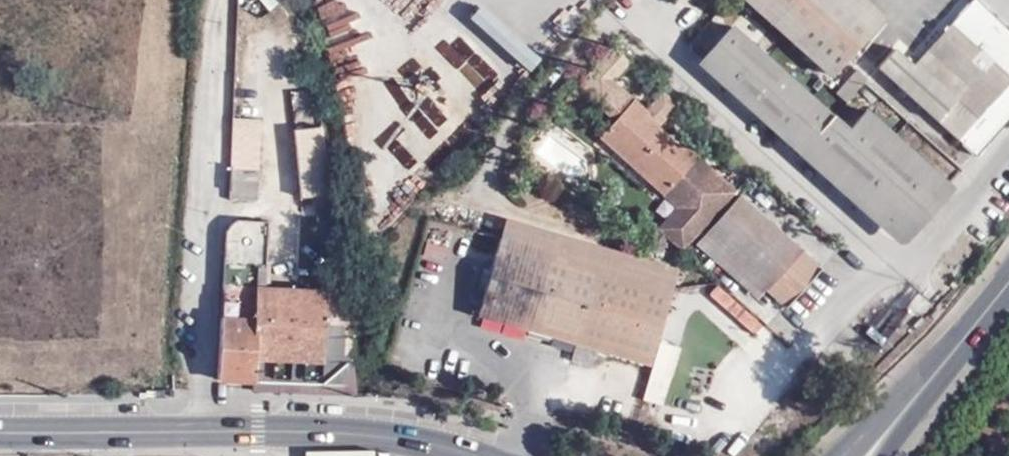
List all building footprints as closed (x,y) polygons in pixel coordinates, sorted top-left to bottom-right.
[(774,23),(795,0),(748,0),(774,23)] [(793,39),(828,0),(795,0),(774,23),(793,39)] [(793,39),(832,74),(881,17),(862,0),(828,0),(793,39)] [(1008,74),(1008,32),(973,0),(943,0),(942,1),(956,13),(948,22),(1008,74)] [(1008,75),(1008,74),(948,22),(956,13),(942,1),(881,73),(955,139),(1008,75)] [(468,18),(526,70),(537,58),(478,6),(468,18)] [(733,91),(764,56),(731,27),(701,62),(733,91)] [(458,31),(438,47),(451,64),(471,48),(458,31)] [(609,45),(557,103),(567,113),(586,94),(598,97),(613,79),(627,62),(609,45)] [(778,132),(810,97),(764,56),(733,91),(778,132)] [(845,101),(862,81),(867,76),(858,69),(837,93),(845,101)] [(432,104),(455,123),(482,90),(459,71),(432,104)] [(257,77),(235,77),(234,92),(258,92),(257,77)] [(613,79),(598,97),(593,103),(609,118),(629,94),(613,79)] [(642,106),(629,94),(609,118),(595,134),(657,191),(666,180),(686,157),(691,152),(680,141),(675,145),(650,122),(638,110),(642,106)] [(778,132),(799,152),(831,116),(810,97),(778,132)] [(401,137),(414,127),(397,103),(383,113),(401,137)] [(644,103),(642,106),(638,110),(650,122),(657,117),(644,103)] [(799,152),(842,191),(891,135),(866,113),(849,132),(831,116),(799,152)] [(322,147),(320,129),(301,131),(303,149),(322,147)] [(303,149),(301,131),(294,132),(296,149),(303,149)] [(913,225),(947,187),(891,135),(842,191),(884,229),(899,242),(913,225)] [(419,145),(427,163),(446,155),(439,137),(419,145)] [(315,214),(330,213),(322,147),(303,149),(306,175),(309,174),(313,199),(315,214)] [(301,199),(313,199),(309,174),(306,175),(303,149),(296,149),(301,199)] [(734,189),(691,152),(686,157),(657,191),(676,206),(655,229),(678,250),(734,189)] [(257,171),(226,167),(228,200),(258,200),(257,171)] [(703,230),(743,266),(776,229),(737,193),(703,230)] [(480,313),(528,327),(557,233),(508,218),(480,313)] [(224,259),(265,260),(267,222),(240,220),(226,232),(224,259)] [(767,288),(783,302),(815,267),(776,229),(743,266),(745,268),(767,288)] [(696,239),(736,274),(743,266),(703,230),(696,239)] [(557,233),(528,327),(573,340),(600,248),(557,233)] [(600,248),(573,340),(649,362),(664,310),(678,271),(600,248)] [(224,259),(216,381),(253,382),(254,361),(318,364),(320,270),(299,269),(298,291),(263,290),(265,260),(224,259)] [(745,268),(738,275),(760,294),(767,288),(745,268)] [(752,333),(761,321),(717,283),(708,294),(752,333)] [(656,341),(644,406),(666,410),(678,345),(656,341)]
